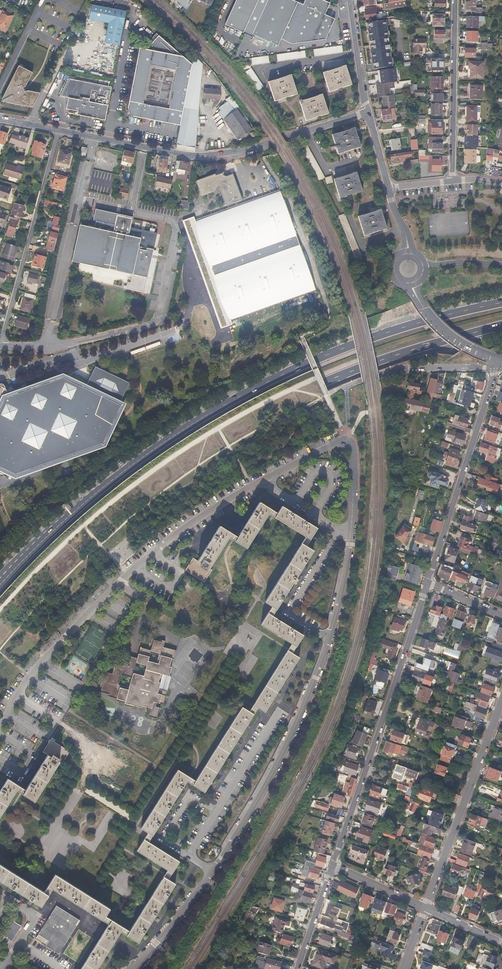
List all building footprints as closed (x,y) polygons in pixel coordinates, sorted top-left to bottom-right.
[(188,11),(193,0),(175,0),(188,11)] [(225,26),(251,38),(253,34),(277,46),(280,39),(292,44),(325,39),(335,19),(325,14),(330,3),(323,0),(305,0),(303,4),(293,0),(237,0),(225,26)] [(476,0),(466,0),(466,12),(476,12),(476,0)] [(390,3),(384,4),(385,9),(407,6),(406,1),(390,3)] [(127,12),(92,4),(92,5),(89,20),(108,24),(105,43),(119,46),(127,12)] [(367,11),(364,11),(366,20),(382,17),(381,13),(375,13),(374,7),(367,8),(367,11)] [(1,29),(4,24),(8,27),(13,16),(3,11),(0,17),(0,28),(1,29)] [(444,14),(430,14),(430,26),(444,26),(444,14)] [(478,17),(467,17),(467,28),(478,28),(478,17)] [(386,20),(367,23),(373,70),(393,67),(386,20)] [(444,31),(435,31),(435,43),(444,43),(444,31)] [(478,32),(467,31),(466,43),(477,43),(478,32)] [(146,50),(139,49),(127,111),(131,116),(180,126),(192,64),(159,36),(146,50)] [(426,44),(414,43),(414,53),(410,53),(411,58),(422,58),(422,52),(426,52),(426,44)] [(341,45),(313,50),(314,56),(342,52),(341,45)] [(103,54),(102,67),(109,68),(111,49),(108,48),(107,54),(103,54)] [(475,49),(465,49),(465,58),(475,58),(475,49)] [(305,51),(276,55),(277,61),(306,57),(305,51)] [(194,52),(192,64),(180,126),(176,144),(193,147),(195,132),(197,109),(198,109),(202,60),(194,52)] [(266,56),(249,59),(250,65),(268,62),(268,56),(266,56)] [(427,62),(432,62),(432,71),(443,71),(444,59),(427,58),(427,62)] [(469,67),(468,67),(468,78),(483,78),(483,63),(469,63),(469,67)] [(345,66),(323,73),(329,92),(352,85),(345,66)] [(250,68),(245,72),(258,90),(263,86),(250,68)] [(374,73),(375,83),(381,82),(381,84),(394,82),(398,82),(396,68),(379,70),(380,73),(374,73)] [(31,76),(17,69),(4,95),(7,97),(7,98),(6,98),(5,98),(4,99),(3,100),(3,101),(3,103),(3,104),(4,105),(5,106),(6,106),(8,106),(9,105),(10,104),(11,103),(12,103),(12,106),(33,107),(39,94),(27,93),(25,95),(22,93),(24,90),(31,76)] [(292,75),(269,82),(276,101),(298,94),(292,75)] [(443,77),(432,77),(431,89),(443,89),(443,77)] [(68,97),(71,97),(69,109),(78,111),(105,116),(111,87),(68,79),(60,96),(68,97)] [(381,84),(377,85),(379,97),(382,97),(390,96),(389,89),(395,88),(394,82),(381,84)] [(483,85),(470,85),(470,100),(483,100),(483,85)] [(219,89),(203,88),(203,98),(219,99),(219,89)] [(322,94),(300,101),(306,120),(328,113),(322,94)] [(443,94),(433,94),(433,102),(443,102),(443,94)] [(390,96),(382,97),(384,109),(394,108),(393,95),(390,96)] [(221,111),(240,138),(251,130),(230,100),(222,106),(224,109),(221,111)] [(442,103),(432,103),(431,115),(442,115),(442,103)] [(477,106),(466,106),(466,122),(477,122),(477,106)] [(394,109),(381,111),(382,121),(396,119),(394,109)] [(105,116),(78,111),(77,115),(105,120),(105,116)] [(431,123),(428,122),(428,134),(442,134),(442,120),(431,119),(431,123)] [(476,136),(476,125),(464,125),(464,132),(466,132),(466,136),(476,136)] [(355,127),(332,134),(336,146),(331,148),(334,155),(361,147),(355,127)] [(18,137),(12,135),(9,143),(15,145),(15,146),(26,149),(29,138),(24,137),(24,138),(18,136),(18,137)] [(466,143),(466,148),(477,148),(478,136),(476,136),(466,136),(465,136),(465,140),(466,140),(466,143)] [(400,137),(391,138),(392,151),(401,150),(400,137)] [(442,138),(429,137),(428,149),(433,150),(433,153),(442,153),(442,138)] [(213,140),(213,148),(221,148),(221,140),(213,140)] [(41,143),(35,141),(32,151),(34,151),(32,156),(42,158),(43,154),(44,154),(45,150),(44,150),(45,145),(41,143)] [(307,145),(301,148),(318,181),(324,178),(307,145)] [(487,148),(486,161),(489,162),(497,163),(497,160),(501,161),(501,157),(500,156),(500,157),(498,157),(499,151),(498,150),(492,149),(487,148)] [(71,153),(61,150),(58,162),(68,164),(71,153)] [(134,153),(124,150),(120,164),(125,165),(126,165),(127,162),(131,163),(134,153)] [(463,150),(463,163),(474,163),(475,150),(463,150)] [(411,152),(390,155),(391,159),(394,159),(394,162),(404,161),(404,157),(411,156),(411,152)] [(166,160),(161,159),(159,167),(164,168),(164,167),(166,168),(167,161),(165,161),(166,160)] [(190,163),(176,160),(173,174),(172,180),(175,180),(177,172),(184,173),(185,170),(188,171),(190,163)] [(440,160),(432,160),(432,171),(440,171),(440,160)] [(17,165),(7,162),(4,173),(21,178),(25,166),(18,164),(17,165)] [(494,170),(493,177),(501,178),(501,175),(501,170),(498,169),(497,171),(494,170)] [(356,172),(333,179),(339,198),(362,191),(356,172)] [(216,174),(196,181),(202,197),(216,193),(218,187),(220,187),(227,206),(242,201),(241,196),(238,197),(231,176),(225,178),(223,178),(225,173),(217,176),(216,174)] [(65,177),(55,175),(52,187),(62,190),(65,177)] [(234,175),(231,176),(238,197),(241,196),(234,175)] [(331,176),(324,178),(326,184),(332,183),(331,176)] [(170,189),(172,181),(158,178),(156,186),(170,189)] [(0,185),(0,195),(3,196),(2,197),(8,199),(11,189),(0,185)] [(128,190),(120,189),(119,195),(127,197),(128,190)] [(194,217),(184,220),(220,329),(231,326),(229,322),(314,295),(281,193),(195,221),(194,217)] [(42,199),(41,203),(61,209),(60,213),(63,214),(65,205),(42,199)] [(189,201),(182,200),(181,209),(185,210),(188,210),(189,201)] [(23,206),(14,203),(11,214),(20,217),(23,206)] [(371,212),(358,216),(364,236),(387,229),(381,209),(371,212)] [(88,227),(82,225),(74,261),(77,261),(147,278),(156,234),(154,233),(155,230),(150,228),(149,232),(130,228),(133,219),(117,215),(117,216),(116,216),(111,217),(110,214),(97,211),(94,221),(97,221),(95,228),(88,226),(88,227)] [(344,214),(337,217),(355,261),(361,259),(344,214)] [(59,218),(54,217),(51,229),(59,231),(61,223),(58,222),(59,218)] [(16,223),(10,221),(6,235),(11,236),(13,233),(16,223)] [(59,231),(51,229),(46,249),(54,251),(59,231)] [(17,246),(6,243),(2,258),(13,261),(17,246)] [(33,260),(35,260),(33,267),(43,269),(46,257),(35,254),(33,260)] [(10,263),(4,262),(1,271),(11,274),(13,265),(9,264),(10,263)] [(37,276),(30,274),(27,283),(31,284),(31,282),(35,283),(37,276)] [(33,299),(23,297),(19,310),(29,313),(33,299)] [(28,319),(18,316),(15,325),(25,328),(28,319)] [(2,463),(8,468),(15,470),(23,470),(28,469),(91,445),(97,441),(103,436),(107,428),(109,421),(107,420),(106,413),(103,405),(100,400),(101,397),(113,403),(118,405),(120,401),(130,380),(95,364),(88,379),(71,372),(69,370),(13,390),(11,384),(2,387),(1,384),(0,384),(0,461),(2,463)] [(328,391),(353,381),(352,376),(326,387),(328,391)] [(437,380),(431,378),(427,392),(428,393),(425,403),(431,405),(431,403),(433,396),(434,393),(437,380)] [(443,381),(437,380),(434,393),(439,394),(443,381)] [(484,383),(473,380),(471,386),(470,389),(476,391),(477,389),(481,390),(484,383)] [(423,384),(409,382),(407,388),(409,389),(407,398),(412,400),(414,392),(421,393),(423,384)] [(455,395),(453,402),(461,404),(463,397),(455,395)] [(12,480),(103,447),(122,406),(118,405),(113,403),(101,397),(100,400),(103,405),(106,413),(107,420),(109,421),(107,428),(103,436),(97,441),(91,445),(28,469),(23,470),(15,470),(8,468),(2,463),(0,461),(0,475),(12,480)] [(412,400),(411,405),(410,409),(416,411),(420,412),(422,402),(412,400)] [(422,402),(420,412),(428,413),(431,405),(425,403),(422,402)] [(467,426),(468,422),(466,421),(467,418),(457,415),(456,418),(459,419),(458,423),(467,426)] [(492,416),(489,424),(501,429),(501,426),(501,419),(492,416)] [(447,421),(446,425),(452,427),(452,425),(464,429),(464,430),(470,432),(471,429),(452,422),(447,421)] [(497,432),(489,429),(488,431),(487,431),(484,438),(485,439),(495,443),(498,435),(496,434),(497,432)] [(461,444),(464,435),(457,433),(454,442),(461,444)] [(495,446),(482,442),(479,451),(487,454),(489,448),(494,450),(495,446)] [(445,463),(454,466),(459,451),(450,448),(448,454),(447,454),(447,452),(444,451),(442,457),(445,458),(446,457),(447,457),(445,463)] [(487,455),(486,461),(494,464),(495,458),(487,455)] [(451,474),(446,473),(441,471),(437,483),(448,486),(451,474)] [(487,475),(485,479),(490,481),(498,483),(499,480),(487,475)] [(498,483),(490,481),(489,484),(487,483),(486,486),(488,487),(487,489),(497,493),(499,486),(500,484),(498,483)] [(476,504),(474,510),(475,510),(485,513),(489,501),(479,497),(477,502),(478,502),(477,505),(476,504)] [(281,506),(277,513),(259,502),(237,537),(220,526),(197,561),(193,559),(186,571),(204,582),(212,570),(209,568),(228,537),(246,548),(268,513),(306,537),(300,546),(264,602),(271,606),(260,624),(293,644),(289,650),(288,651),(249,712),(243,708),(195,781),(178,769),(167,787),(140,828),(147,833),(136,850),(167,870),(164,875),(129,931),(105,915),(109,908),(55,874),(43,891),(0,863),(0,879),(40,905),(51,888),(54,889),(81,907),(108,924),(106,926),(88,955),(79,968),(94,968),(106,950),(119,930),(138,942),(157,912),(174,884),(167,879),(168,877),(178,861),(147,842),(152,834),(186,781),(204,792),(234,745),(258,707),(265,711),(274,698),(299,658),(292,653),(293,652),(303,636),(271,615),(284,595),(312,550),(305,546),(316,528),(281,506)] [(400,507),(398,516),(405,517),(407,509),(400,507)] [(475,510),(473,517),(485,521),(487,514),(485,513),(475,510)] [(468,515),(465,515),(461,528),(472,532),(475,525),(471,524),(473,517),(468,515)] [(438,531),(441,522),(433,520),(430,529),(438,531)] [(405,522),(395,535),(402,540),(403,540),(407,534),(412,527),(405,522)] [(431,546),(433,537),(426,535),(425,538),(424,537),(423,540),(425,540),(424,544),(431,546)] [(458,547),(461,547),(466,549),(469,540),(461,537),(458,547)] [(455,562),(459,551),(461,547),(458,547),(454,545),(452,548),(450,547),(446,559),(455,562)] [(459,551),(477,557),(478,556),(478,554),(477,553),(475,552),(468,550),(466,549),(461,547),(459,551)] [(422,568),(409,563),(406,574),(408,574),(406,580),(415,583),(418,575),(419,575),(422,568)] [(397,567),(388,564),(387,573),(386,577),(393,579),(397,567)] [(453,568),(445,565),(440,576),(448,579),(453,569),(453,568)] [(463,568),(454,565),(453,568),(453,569),(453,570),(461,573),(463,568)] [(453,570),(450,577),(452,578),(451,579),(455,581),(456,578),(465,581),(467,575),(461,573),(453,570)] [(478,592),(480,586),(476,585),(478,578),(472,576),(468,588),(478,592)] [(484,585),(481,593),(487,595),(487,596),(491,598),(492,597),(493,597),(496,589),(484,585)] [(410,605),(414,592),(403,588),(399,601),(410,605)] [(440,614),(442,608),(437,606),(436,608),(432,607),(431,612),(429,611),(428,614),(434,616),(431,626),(436,628),(440,618),(441,615),(440,614)] [(455,609),(446,606),(445,609),(443,609),(443,611),(444,611),(443,614),(452,618),(455,609)] [(463,618),(465,613),(458,610),(455,619),(454,623),(460,626),(462,622),(463,622),(464,618),(463,618)] [(403,620),(404,617),(397,614),(396,617),(394,617),(391,628),(398,631),(399,629),(402,630),(405,621),(403,620)] [(473,624),(476,617),(470,615),(466,627),(468,628),(470,624),(471,623),(473,624)] [(436,628),(434,633),(443,636),(445,629),(444,629),(447,620),(440,618),(436,628)] [(497,632),(499,627),(499,626),(494,624),(493,627),(490,626),(489,629),(491,630),(488,638),(494,640),(495,638),(497,632)] [(117,701),(125,703),(125,705),(133,708),(134,706),(142,708),(143,706),(151,708),(149,716),(157,718),(158,716),(159,717),(161,708),(156,707),(157,703),(163,705),(167,691),(159,689),(163,675),(170,676),(172,667),(170,667),(172,659),(174,659),(176,650),(164,647),(165,641),(154,638),(151,650),(140,647),(137,659),(126,656),(123,666),(115,664),(112,674),(104,672),(99,692),(109,694),(108,696),(117,699),(117,701)] [(392,658),(398,643),(390,641),(382,638),(380,645),(390,648),(388,653),(390,654),(389,657),(392,658)] [(433,650),(435,642),(432,641),(423,638),(420,645),(433,650)] [(470,650),(471,646),(459,642),(458,646),(470,650)] [(492,658),(493,658),(501,661),(501,658),(501,652),(491,648),(489,653),(488,652),(487,656),(492,658)] [(416,663),(415,667),(428,671),(429,667),(433,668),(435,660),(424,658),(423,664),(416,663)] [(378,669),(379,666),(378,665),(373,663),(371,670),(377,672),(378,669)] [(489,683),(490,684),(490,683),(495,684),(497,681),(499,674),(500,670),(495,668),(494,671),(488,669),(487,670),(485,671),(483,674),(484,676),(485,677),(483,682),(489,683)] [(387,673),(378,669),(377,672),(375,679),(384,682),(387,673)] [(426,671),(422,669),(421,673),(414,670),(412,678),(426,683),(428,679),(426,678),(425,680),(424,680),(426,674),(429,675),(430,672),(426,671)] [(453,672),(451,679),(450,681),(456,683),(455,683),(459,684),(460,681),(456,680),(459,673),(454,671),(453,672)] [(491,695),(494,687),(488,685),(484,683),(481,691),(491,695)] [(431,689),(421,685),(416,699),(421,701),(427,703),(431,689)] [(479,705),(487,708),(491,696),(479,692),(478,698),(481,699),(479,705)] [(371,716),(374,708),(365,705),(362,713),(371,716)] [(483,718),(486,710),(478,707),(475,715),(483,718)] [(456,713),(452,725),(462,728),(464,725),(465,725),(470,727),(471,722),(467,721),(468,717),(456,713)] [(413,732),(423,736),(424,734),(425,729),(429,730),(432,722),(416,716),(415,722),(417,723),(413,732)] [(391,729),(388,738),(399,742),(402,733),(391,729)] [(364,741),(367,734),(357,730),(351,744),(357,746),(361,747),(363,743),(364,741)] [(461,737),(459,738),(458,740),(459,742),(459,744),(468,747),(471,738),(462,735),(461,737)] [(16,790),(34,801),(59,762),(62,764),(69,752),(50,740),(43,751),(48,755),(25,790),(8,779),(2,788),(0,791),(0,815),(16,790)] [(406,755),(408,748),(387,741),(384,751),(392,754),(393,752),(398,754),(399,752),(406,755)] [(446,742),(442,755),(440,759),(449,763),(450,759),(451,758),(454,749),(455,750),(457,745),(446,742)] [(358,753),(359,749),(347,745),(343,754),(355,758),(357,752),(358,753)] [(351,777),(354,778),(358,765),(347,761),(343,771),(349,773),(348,776),(351,777)] [(419,772),(412,769),(397,764),(393,778),(402,781),(404,776),(405,775),(406,776),(410,777),(410,776),(415,777),(417,778),(419,772)] [(444,776),(447,768),(438,764),(435,772),(444,776)] [(497,781),(501,771),(490,767),(486,777),(497,781)] [(353,791),(357,778),(354,778),(351,777),(349,783),(350,784),(347,794),(351,795),(353,791)] [(408,787),(398,784),(397,787),(407,791),(406,795),(407,795),(410,797),(413,789),(409,787),(408,787)] [(415,784),(413,789),(410,797),(410,798),(413,799),(417,787),(417,788),(418,785),(415,784)] [(388,790),(374,785),(370,795),(379,798),(381,794),(384,795),(384,794),(386,795),(388,790)] [(435,799),(437,791),(434,790),(433,791),(423,788),(423,787),(419,785),(418,787),(421,788),(418,798),(430,802),(431,797),(435,799)] [(324,803),(341,808),(345,797),(334,793),(330,802),(325,801),(324,803)] [(410,798),(409,799),(408,802),(410,803),(409,805),(408,805),(407,809),(411,810),(413,811),(414,811),(416,805),(418,805),(419,801),(413,799),(410,798)] [(377,802),(369,799),(364,812),(366,813),(369,814),(375,816),(376,812),(378,813),(382,803),(378,801),(377,802)] [(321,810),(323,811),(324,809),(326,810),(328,805),(315,801),(314,806),(321,808),(321,810)] [(501,821),(501,809),(495,806),(491,817),(501,821)] [(443,814),(432,810),(428,824),(439,827),(440,823),(441,823),(442,819),(443,814)] [(337,821),(338,816),(330,813),(323,811),(322,813),(326,814),(326,817),(337,821)] [(366,813),(362,823),(372,827),(375,816),(369,814),(366,813)] [(478,816),(472,814),(469,824),(473,825),(474,826),(475,822),(480,824),(482,817),(478,815),(478,816)] [(325,820),(322,831),(322,833),(326,834),(326,833),(331,834),(334,822),(325,820)] [(428,834),(431,835),(432,832),(435,833),(436,832),(439,833),(441,828),(439,827),(428,824),(426,823),(423,833),(428,834)] [(369,843),(373,830),(361,826),(359,831),(358,831),(356,838),(369,843)] [(421,844),(424,845),(425,844),(432,847),(433,847),(434,847),(435,844),(434,844),(436,838),(428,836),(428,834),(423,833),(419,843),(421,844)] [(318,852),(325,854),(328,840),(318,837),(314,851),(318,852)] [(464,838),(459,851),(461,851),(469,855),(470,855),(474,842),(464,838)] [(430,857),(433,848),(424,845),(421,844),(418,854),(420,855),(422,856),(424,857),(425,855),(430,857)] [(366,858),(369,851),(354,845),(351,852),(360,856),(358,862),(363,864),(366,858)] [(377,846),(376,849),(376,850),(373,857),(384,861),(388,850),(377,846)] [(469,855),(461,851),(456,862),(464,865),(464,863),(469,865),(472,856),(470,855),(469,855)] [(311,866),(322,869),(326,857),(318,855),(315,862),(312,861),(311,866)] [(426,868),(430,859),(424,857),(422,856),(419,865),(426,868)] [(319,869),(299,863),(298,868),(302,869),(301,874),(310,877),(311,876),(316,878),(319,869)] [(386,864),(383,872),(393,876),(394,875),(397,876),(398,871),(396,870),(396,867),(386,864)] [(457,875),(459,876),(462,867),(453,864),(450,872),(453,873),(452,875),(456,876),(457,875)] [(424,873),(430,875),(432,871),(420,867),(419,870),(424,872),(424,873)] [(419,878),(418,874),(417,873),(414,874),(413,873),(412,874),(412,875),(403,879),(406,886),(410,884),(411,886),(421,881),(419,878)] [(337,889),(354,897),(358,889),(341,881),(337,889)] [(303,889),(304,890),(304,889),(312,891),(314,885),(305,883),(304,887),(296,885),(297,883),(293,882),(292,886),(297,888),(299,888),(303,889)] [(479,897),(481,898),(484,891),(486,892),(486,894),(491,897),(496,894),(497,891),(491,888),(484,885),(481,884),(481,885),(478,892),(478,893),(477,896),(479,897)] [(460,886),(458,890),(456,889),(456,887),(452,886),(452,888),(445,886),(442,894),(455,898),(457,894),(460,896),(464,887),(460,886)] [(294,900),(299,901),(300,899),(309,901),(312,893),(303,890),(303,889),(299,888),(298,893),(293,891),(291,896),(295,897),(294,900)] [(473,898),(475,892),(466,888),(464,895),(473,898)] [(369,901),(371,896),(364,894),(360,905),(368,908),(370,903),(370,902),(369,901)] [(281,913),(286,898),(275,895),(271,910),(281,913)] [(385,902),(374,897),(372,904),(373,904),(371,910),(376,912),(378,912),(379,909),(382,910),(385,902)] [(397,906),(386,902),(383,910),(393,914),(397,906)] [(335,917),(338,908),(327,904),(325,912),(326,912),(326,913),(335,917)] [(402,905),(399,904),(396,913),(394,918),(397,919),(396,923),(401,925),(406,911),(400,910),(402,905)] [(34,938),(57,952),(78,920),(70,915),(55,906),(50,913),(34,938)] [(294,918),(303,921),(306,910),(298,907),(294,918)] [(352,907),(346,922),(349,923),(355,908),(352,907)] [(472,908),(469,916),(477,919),(480,911),(474,908),(472,908)] [(275,931),(281,933),(283,924),(288,925),(289,921),(275,917),(271,930),(275,931)] [(322,918),(320,923),(342,931),(346,932),(348,926),(349,923),(346,922),(343,921),(342,920),(341,925),(322,918)] [(0,933),(10,939),(15,930),(13,928),(15,925),(9,920),(0,933)] [(432,923),(431,925),(430,928),(428,927),(427,927),(426,930),(436,934),(439,925),(432,923)] [(395,930),(390,929),(388,935),(387,938),(385,942),(394,945),(395,946),(399,934),(395,932),(395,930)] [(440,930),(437,939),(445,942),(448,934),(440,930)] [(289,945),(291,937),(282,934),(281,939),(277,938),(276,942),(289,945)] [(320,942),(329,946),(332,937),(323,934),(320,942)] [(449,950),(453,952),(457,954),(460,949),(461,949),(464,942),(455,937),(449,950)] [(391,953),(394,945),(385,942),(383,941),(379,940),(377,939),(376,942),(375,946),(385,950),(383,954),(390,957),(391,953)] [(265,954),(268,955),(270,945),(259,942),(256,952),(265,954)] [(429,958),(432,950),(425,948),(422,955),(429,958)] [(334,964),(337,956),(318,949),(312,964),(322,968),(325,961),(334,964)] [(493,968),(497,958),(495,957),(496,956),(491,954),(490,956),(484,953),(479,965),(482,966),(484,967),(485,966),(493,968)] [(281,963),(267,958),(265,962),(262,961),(264,957),(257,955),(253,967),(259,968),(263,968),(264,967),(269,968),(279,968),(281,963)] [(427,963),(423,961),(421,966),(420,968),(432,968),(433,965),(427,963)]
